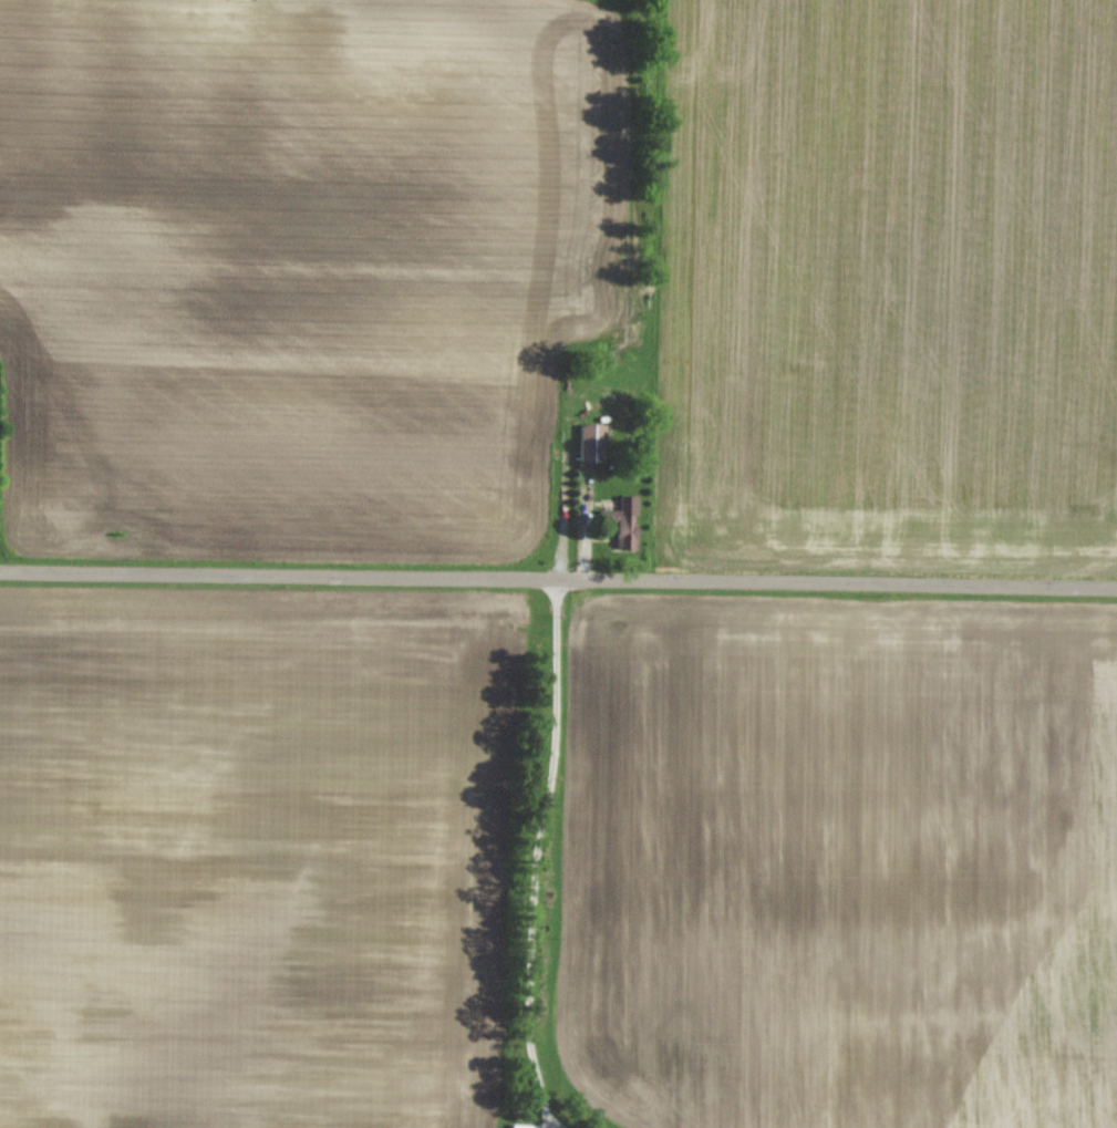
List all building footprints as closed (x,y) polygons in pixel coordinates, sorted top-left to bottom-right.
[(601,424),(578,423),(577,461),(599,462),(601,424)] [(633,548),(633,514),(636,514),(635,495),(618,496),(618,509),(597,509),(597,524),(613,524),(614,549),(633,548)]
